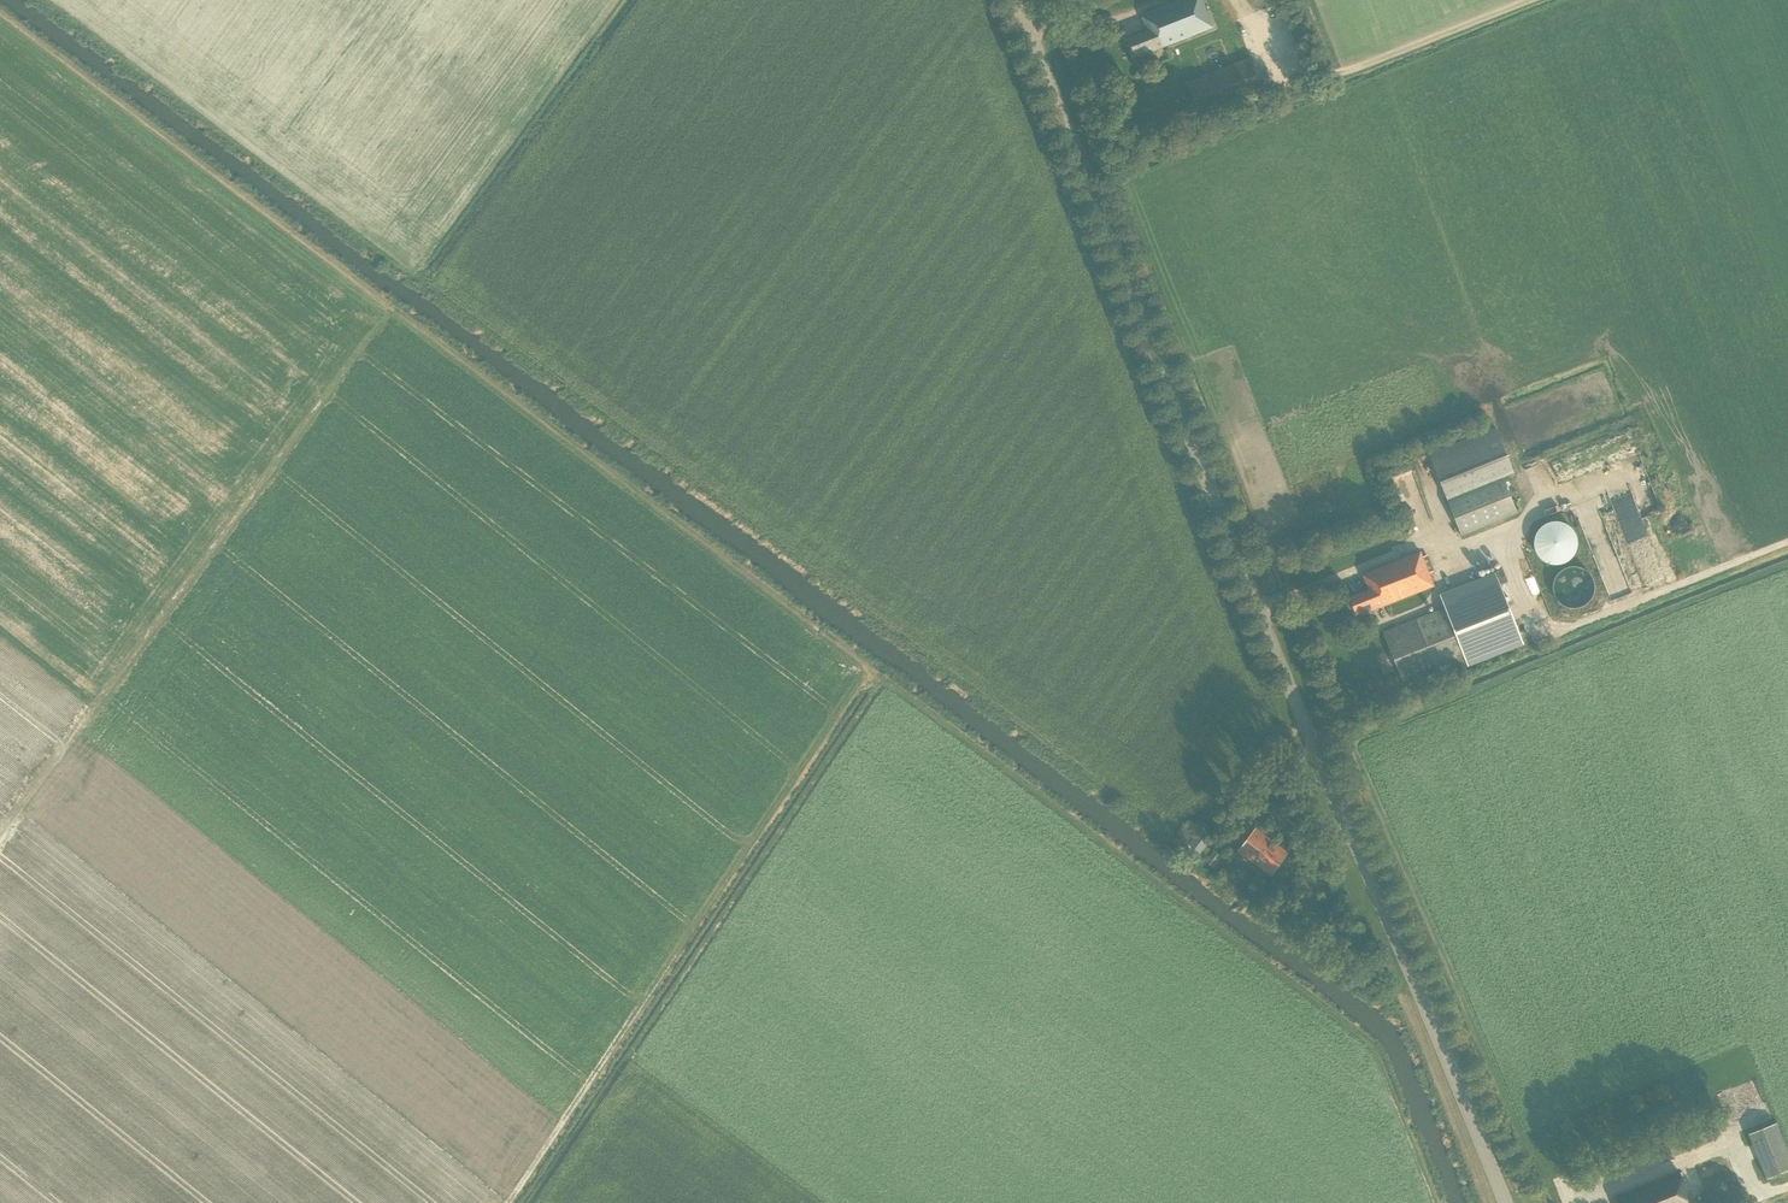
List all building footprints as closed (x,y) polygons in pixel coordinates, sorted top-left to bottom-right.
[(1140,56),(1214,27),(1204,0),(1181,0),(1142,16),(1148,29),(1128,38),(1135,55),(1139,54),(1140,56)] [(1518,513),(1504,477),(1515,472),(1497,427),(1430,453),(1448,499),(1463,535),(1518,513)] [(1637,496),(1641,509),(1652,505),(1648,492),(1637,496)] [(1331,508),(1328,501),(1323,503),(1325,510),(1331,508)] [(1579,544),(1579,542),(1579,540),(1578,539),(1578,537),(1577,535),(1577,533),(1576,531),(1575,530),(1574,528),(1572,527),(1571,526),(1569,524),(1568,523),(1566,523),(1564,522),(1562,521),(1561,521),(1559,521),(1557,521),(1555,521),(1553,521),(1551,521),(1549,522),(1548,523),(1546,523),(1544,524),(1543,526),(1541,527),(1540,528),(1539,530),(1538,531),(1537,533),(1536,535),(1536,537),(1535,539),(1535,540),(1535,542),(1535,544),(1535,546),(1536,548),(1536,550),(1537,552),(1538,553),(1539,555),(1540,556),(1541,558),(1543,559),(1544,560),(1546,561),(1548,562),(1549,563),(1551,564),(1553,564),(1555,564),(1557,564),(1559,564),(1561,564),(1562,564),(1564,563),(1566,562),(1568,561),(1569,560),(1571,559),(1572,558),(1574,556),(1575,555),(1576,553),(1577,552),(1577,550),(1578,548),(1578,546),(1579,544)] [(1621,526),(1637,582),(1654,577),(1639,521),(1621,526)] [(1360,613),(1361,615),(1436,585),(1422,550),(1364,574),(1369,589),(1351,597),(1357,614),(1360,613)] [(1572,608),(1573,608),(1574,608),(1575,608),(1576,608),(1577,608),(1578,608),(1579,608),(1579,607),(1580,607),(1581,607),(1582,607),(1583,606),(1584,606),(1585,606),(1585,605),(1586,605),(1587,604),(1588,603),(1589,603),(1589,602),(1590,602),(1590,601),(1591,601),(1591,600),(1592,599),(1592,598),(1593,598),(1593,597),(1594,596),(1594,595),(1594,594),(1595,594),(1595,593),(1595,592),(1595,591),(1596,590),(1596,589),(1596,588),(1596,587),(1596,586),(1596,585),(1596,584),(1596,583),(1595,583),(1595,582),(1595,581),(1595,580),(1594,579),(1594,578),(1594,577),(1593,577),(1593,576),(1592,575),(1592,574),(1591,574),(1591,573),(1590,573),(1590,572),(1589,571),(1588,570),(1587,570),(1587,569),(1586,569),(1585,568),(1584,568),(1583,567),(1582,567),(1581,567),(1580,566),(1579,566),(1578,566),(1577,566),(1576,566),(1575,566),(1574,566),(1573,566),(1572,566),(1571,566),(1570,566),(1569,566),(1568,567),(1567,567),(1566,567),(1565,568),(1564,568),(1564,569),(1563,569),(1562,570),(1561,571),(1560,571),(1560,572),(1559,572),(1559,573),(1558,573),(1558,574),(1557,575),(1556,576),(1556,577),(1556,578),(1555,578),(1555,579),(1555,580),(1554,581),(1554,582),(1554,583),(1554,584),(1554,585),(1553,586),(1553,587),(1553,588),(1554,589),(1554,590),(1554,591),(1554,592),(1554,593),(1555,594),(1555,595),(1555,596),(1556,596),(1556,597),(1557,598),(1557,599),(1558,599),(1558,600),(1559,601),(1560,602),(1561,603),(1562,604),(1563,604),(1563,605),(1564,605),(1565,606),(1566,606),(1567,606),(1567,607),(1568,607),(1569,607),(1570,607),(1570,608),(1571,608),(1572,608)] [(1406,687),(1468,662),(1469,663),(1524,641),(1496,573),(1444,594),(1449,606),(1384,631),(1406,687)] [(1372,653),(1377,667),(1385,664),(1380,650),(1372,653)] [(1273,824),(1267,832),(1274,838),(1281,830),(1273,824)] [(1288,852),(1256,828),(1239,851),(1271,875),(1288,852)] [(1768,1178),(1787,1170),(1787,1150),(1777,1122),(1750,1133),(1768,1178)] [(1682,1171),(1617,1197),(1620,1202),(1694,1202),(1682,1171)]
